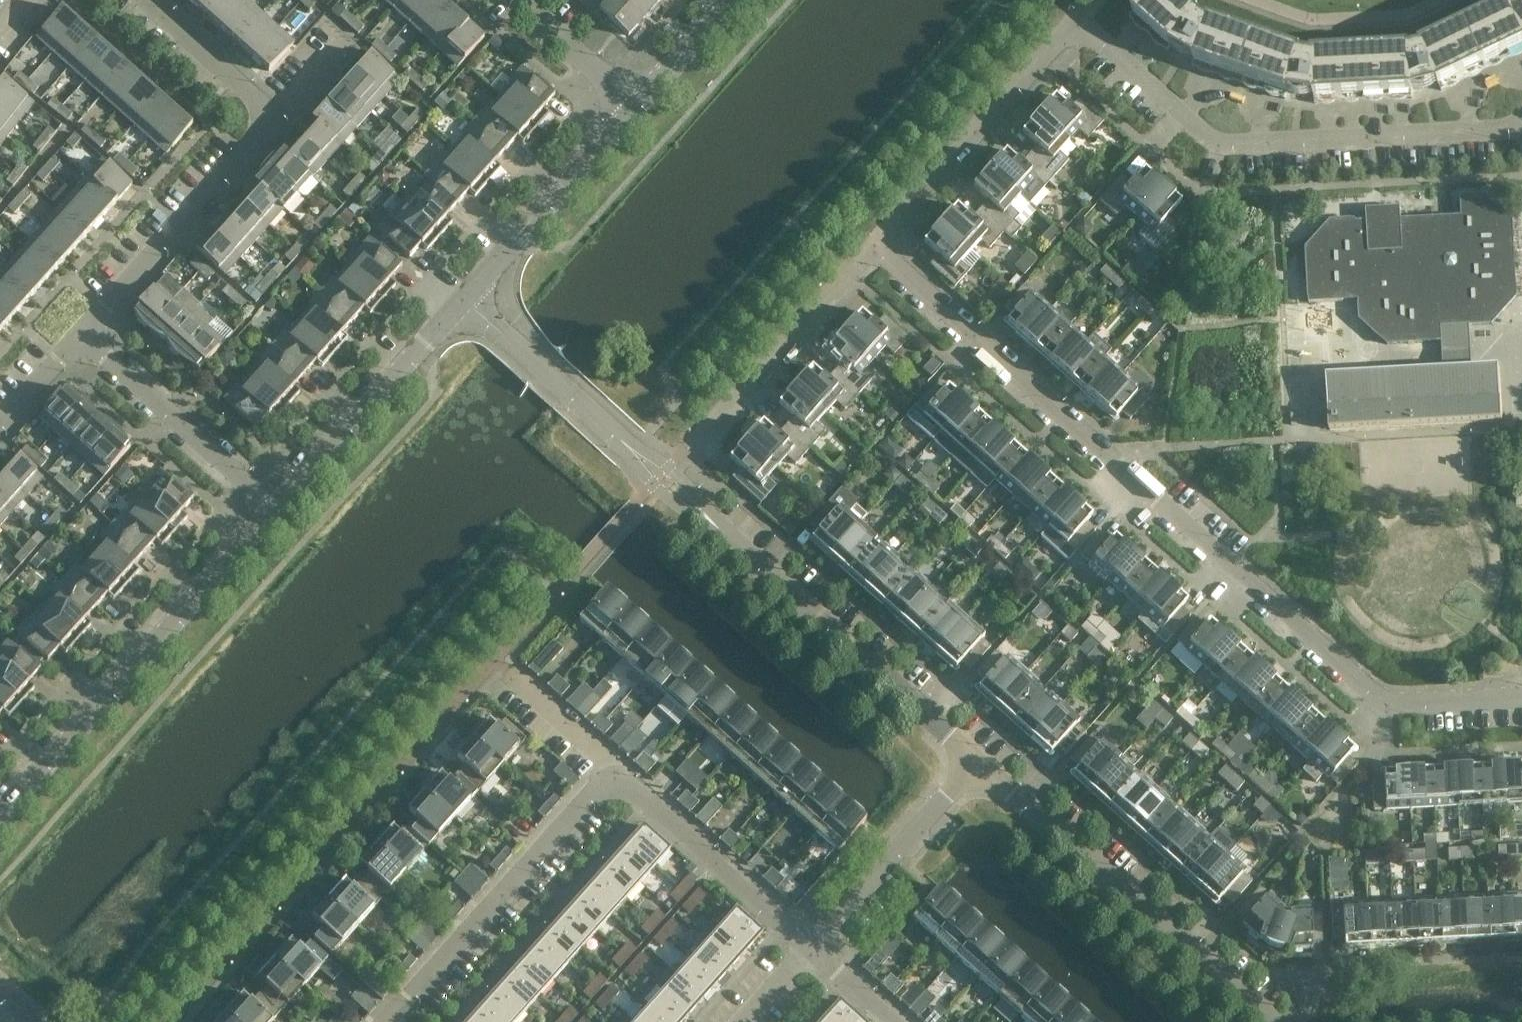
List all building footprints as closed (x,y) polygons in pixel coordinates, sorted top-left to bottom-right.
[(203,13),(215,0),(189,0),(203,13)] [(203,13),(220,27),(244,0),(215,0),(203,13)] [(220,27),(236,42),(261,13),(247,0),(244,0),(220,27)] [(315,4),(311,0),(302,0),(300,2),(310,10),(315,4)] [(393,8),(409,22),(429,0),(400,0),(393,8)] [(409,22),(426,37),(451,8),(442,0),(429,0),(409,22)] [(643,19),(622,0),(609,0),(600,10),(628,36),(643,19)] [(654,0),(622,0),(643,19),(658,3),(654,0)] [(1134,14),(1171,47),(1172,45),(1178,50),(1188,56),(1195,59),(1194,61),(1287,94),(1288,92),(1295,94),(1307,95),(1315,95),(1315,98),(1413,92),(1412,90),(1420,90),(1431,86),(1438,83),(1439,85),(1521,46),(1521,0),(1516,0),(1510,5),(1509,3),(1420,45),(1421,47),(1410,50),(1410,48),(1312,53),(1312,55),(1302,55),(1302,53),(1209,19),(1209,21),(1199,16),(1200,14),(1185,0),(1146,0),(1134,14)] [(36,37),(53,52),(79,23),(62,8),(36,37)] [(451,8),(426,37),(442,51),(467,22),(451,8)] [(348,25),(354,19),(345,10),(339,17),(348,25)] [(261,13),(236,42),(252,56),(278,27),(261,13)] [(348,25),(358,34),(364,27),(354,19),(348,25)] [(467,22),(442,51),(459,66),(484,38),(467,22)] [(79,23),(53,52),(69,66),(95,38),(79,23)] [(278,27),(252,56),(269,71),(294,43),(278,27)] [(498,51),(505,43),(495,34),(488,41),(498,51)] [(95,38),(69,66),(85,81),(111,52),(95,38)] [(377,39),(371,46),(381,54),(387,48),(377,39)] [(387,48),(381,54),(390,63),(396,56),(387,48)] [(111,52),(85,81),(101,95),(127,67),(111,52)] [(400,79),(371,54),(356,70),(385,96),(400,79)] [(127,67),(101,95),(118,110),(143,81),(127,67)] [(413,83),(419,77),(409,68),(403,75),(413,83)] [(515,85),(503,98),(535,127),(548,114),(542,109),(555,95),(525,68),(512,82),(515,85)] [(385,96),(356,70),(342,87),(370,112),(385,96)] [(23,86),(28,79),(18,72),(13,79),(23,86)] [(413,83),(422,91),(428,85),(419,77),(413,83)] [(3,79),(0,83),(0,105),(20,120),(34,102),(3,79)] [(23,86),(33,94),(38,87),(28,79),(23,86)] [(143,81),(118,110),(134,124),(159,96),(143,81)] [(370,112),(342,87),(327,103),(356,128),(370,112)] [(450,100),(442,93),(434,102),(442,109),(450,100)] [(1040,108),(1036,111),(1069,141),(1079,130),(1088,138),(1103,121),(1082,102),(1074,112),(1055,95),(1049,102),(1047,104),(1040,108)] [(159,96),(134,124),(150,139),(176,110),(159,96)] [(57,113),(62,106),(52,98),(47,105),(57,113)] [(488,109),(476,123),(506,149),(518,137),(523,141),(535,127),(503,98),(491,112),(488,109)] [(356,128),(327,103),(313,119),(341,145),(356,128)] [(0,105),(0,132),(6,137),(20,120),(0,105)] [(57,113),(67,121),(72,114),(62,106),(57,113)] [(416,124),(424,115),(417,109),(409,118),(416,124)] [(176,110),(150,139),(167,154),(192,125),(176,110)] [(1069,141),(1036,111),(1033,116),(1030,123),(1028,125),(1022,132),(1041,149),(1033,158),(1054,176),(1069,160),(1059,152),(1069,141)] [(416,124),(409,118),(401,128),(407,133),(416,124)] [(341,145),(313,119),(298,135),(327,161),(341,145)] [(467,138),(455,152),(487,181),(500,167),(494,163),(506,149),(476,123),(464,136),(467,138)] [(90,140),(97,133),(87,125),(80,132),(90,140)] [(48,142),(55,132),(48,127),(41,137),(48,142)] [(74,133),(66,143),(72,148),(80,138),(74,133)] [(90,140),(100,148),(106,141),(97,133),(90,140)] [(327,161),(298,135),(284,151),(312,177),(327,161)] [(48,142),(41,137),(33,147),(40,152),(48,142)] [(381,151),(387,156),(395,147),(389,141),(381,151)] [(991,163),(987,167),(1029,204),(1039,193),(1054,176),(1033,158),(1025,167),(1006,150),(1000,157),(998,159),(997,159),(991,163)] [(312,177),(284,151),(269,167),(298,193),(312,177)] [(372,160),(378,165),(387,156),(381,151),(372,160)] [(440,163),(428,176),(458,203),(469,190),(475,195),(487,181),(455,152),(442,165),(440,163)] [(123,169),(129,162),(119,153),(113,160),(123,169)] [(60,163),(53,157),(45,166),(52,172),(60,163)] [(103,159),(88,175),(117,201),(132,184),(103,159)] [(29,166),(22,161),(14,171),(21,176),(29,166)] [(123,169),(132,177),(138,170),(129,162),(123,169)] [(52,172),(45,166),(36,176),(43,182),(52,172)] [(298,193),(269,167),(255,184),(283,209),(298,193)] [(1029,204),(987,167),(984,171),(980,178),(979,180),(973,187),(992,204),(984,213),(1005,231),(1012,238),(1021,228),(1014,222),(1020,215),(1029,204)] [(1151,175),(1144,169),(1128,187),(1118,179),(1099,200),(1116,215),(1125,206),(1135,215),(1165,183),(1160,180),(1154,176),(1151,175)] [(383,170),(377,177),(383,182),(389,175),(383,170)] [(21,176),(14,171),(6,181),(13,186),(21,176)] [(352,183),(358,189),(366,179),(360,174),(352,183)] [(117,201),(88,175),(73,192),(102,217),(117,201)] [(419,192),(406,206),(439,235),(452,221),(446,216),(458,203),(428,176),(416,190),(419,192)] [(344,191),(350,197),(358,189),(352,183),(344,191)] [(1169,187),(1165,183),(1135,215),(1146,225),(1138,234),(1155,250),(1174,229),(1164,220),(1181,202),(1174,196),(1175,195),(1173,193),(1169,187)] [(283,209),(255,184),(240,200),(269,225),(283,209)] [(16,198),(23,204),(31,195),(24,189),(16,198)] [(102,217),(73,192),(59,208),(88,233),(102,217)] [(1462,216),(1443,217),(1402,219),(1401,207),(1366,209),(1367,221),(1356,222),(1355,219),(1331,220),(1306,248),(1309,303),(1344,301),(1343,297),(1359,296),(1360,320),(1388,344),(1443,341),(1442,323),(1452,323),(1452,326),(1470,325),(1492,324),(1517,296),(1513,220),(1485,196),(1461,197),(1462,216)] [(16,198),(7,208),(14,214),(23,204),(16,198)] [(269,225),(240,200),(226,216),(254,242),(269,225)] [(347,209),(353,215),(360,207),(354,202),(347,209)] [(942,218),(938,222),(971,250),(980,240),(990,248),(1005,231),(984,213),(976,222),(957,205),(951,212),(949,214),(948,213),(942,218)] [(323,216),(329,221),(337,212),(331,206),(323,216)] [(427,249),(439,235),(406,206),(394,219),(392,217),(379,231),(409,258),(421,244),(427,249)] [(88,233),(59,208),(44,224),(73,250),(88,233)] [(347,209),(340,217),(346,223),(353,215),(347,209)] [(254,242),(226,216),(211,232),(240,258),(254,242)] [(314,225),(320,230),(329,221),(323,216),(314,225)] [(971,250),(938,222),(935,226),(931,232),(932,233),(930,235),(924,242),(942,259),(934,268),(955,287),(955,286),(962,278),(980,259),(971,250)] [(73,250),(44,224),(30,240),(59,266),(73,250)] [(240,258),(211,232),(196,249),(225,275),(240,258)] [(1071,237),(1067,238),(1064,241),(1064,245),(1067,248),(1071,249),(1074,247),(1076,243),(1074,239),(1071,237)] [(294,248),(300,253),(308,244),(302,238),(294,248)] [(362,255),(350,269),(383,298),(395,284),(390,279),(402,265),(372,239),(359,253),(362,255)] [(59,266),(30,240),(15,256),(44,282),(59,266)] [(285,257),(291,263),(300,253),(294,248),(285,257)] [(1023,260),(1031,267),(1036,260),(1029,253),(1023,260)] [(44,282),(15,256),(1,272),(30,298),(44,282)] [(199,271),(205,265),(196,256),(190,263),(199,271)] [(313,265),(304,257),(295,267),(304,275),(313,265)] [(208,280),(214,273),(205,265),(199,271),(208,280)] [(1118,289),(1124,282),(1105,265),(1099,272),(1118,289)] [(1132,279),(1137,273),(1128,265),(1122,271),(1132,279)] [(294,268),(290,273),(296,278),(300,273),(294,268)] [(335,280),(323,293),(353,320),(365,307),(370,312),(383,298),(350,269),(338,282),(335,280)] [(271,285),(279,276),(273,270),(264,279),(271,285)] [(1,272),(0,274),(0,301),(15,314),(30,298),(1,272)] [(971,286),(962,278),(955,286),(963,294),(971,286)] [(271,285),(264,279),(256,289),(262,295),(271,285)] [(133,311),(149,326),(175,298),(158,283),(133,311)] [(231,300),(237,294),(228,285),(222,292),(231,300)] [(1032,292),(1023,285),(1004,306),(1013,314),(1007,320),(1017,330),(1015,332),(1024,339),(1051,309),(1033,292),(1032,292)] [(314,309),(302,322),(334,352),(347,338),(341,333),(353,320),(323,293),(311,306),(314,309)] [(241,309),(246,302),(237,294),(231,300),(241,309)] [(273,296),(265,305),(271,311),(279,301),(273,296)] [(1154,321),(1160,314),(1141,297),(1135,304),(1154,321)] [(175,298),(149,326),(166,341),(191,312),(175,298)] [(0,301),(0,330),(1,330),(15,314),(0,301)] [(1051,309),(1024,339),(1032,346),(1033,344),(1043,353),(1069,325),(1051,309)] [(861,311),(855,318),(846,324),(842,328),(875,357),(885,346),(894,355),(910,337),(889,319),(880,328),(861,311)] [(191,312),(166,341),(182,356),(207,327),(191,312)] [(287,333),(275,347),(305,374),(317,361),(322,365),(334,352),(302,322),(290,336),(287,333)] [(1452,323),(1442,323),(1443,341),(1444,369),(1327,376),(1329,431),(1503,421),(1500,366),(1472,368),(1470,325),(1452,326),(1452,323)] [(1069,325),(1043,353),(1053,362),(1051,364),(1059,371),(1087,341),(1069,325)] [(207,327),(182,356),(199,371),(224,342),(207,327)] [(875,357),(842,328),(839,332),(836,339),(834,341),(828,348),(847,365),(839,374),(860,392),(875,376),(865,368),(875,357)] [(1087,341),(1059,371),(1067,379),(1069,376),(1079,385),(1088,375),(1105,357),(1087,341)] [(266,362),(254,376),(286,405),(299,391),(293,387),(305,374),(275,347),(263,360),(266,362)] [(224,351),(219,356),(228,364),(233,359),(224,351)] [(933,356),(922,368),(930,376),(941,364),(933,356)] [(1105,357),(1088,375),(1079,385),(1089,394),(1087,396),(1095,403),(1122,373),(1105,357)] [(812,366),(806,373),(804,375),(797,379),(793,383),(826,412),(835,401),(845,409),(860,392),(839,374),(831,383),(812,366)] [(1122,373),(1095,403),(1103,411),(1105,409),(1115,418),(1121,412),(1130,419),(1149,398),(1140,390),(1141,389),(1122,373)] [(274,419),(286,405),(254,376),(242,389),(239,387),(226,401),(256,428),(269,414),(274,419)] [(826,412),(793,383),(790,387),(786,394),(785,396),(779,403),(798,420),(790,429),(811,448),(825,431),(816,423),(826,412)] [(942,393),(934,385),(914,406),(923,414),(922,415),(941,431),(969,401),(961,393),(959,395),(948,386),(942,393)] [(38,416),(55,431),(81,403),(64,388),(38,416)] [(969,401),(941,431),(959,447),(985,419),(975,410),(977,408),(969,401)] [(81,403),(55,431),(71,446),(97,417),(81,403)] [(886,416),(892,421),(898,415),(892,410),(886,416)] [(886,416),(880,423),(886,428),(892,421),(886,416)] [(97,417),(71,446),(88,461),(113,432),(97,417)] [(985,419),(959,447),(977,463),(1004,433),(996,425),(994,427),(985,419)] [(763,421),(757,428),(754,430),(748,434),(744,438),(777,467),(786,456),(796,464),(811,448),(790,429),(782,438),(763,421)] [(113,432),(88,461),(105,476),(130,447),(113,432)] [(1004,433),(977,463),(995,479),(1020,451),(1011,442),(1012,440),(1004,433)] [(777,467),(744,438),(741,442),(737,449),(736,451),(730,458),(748,475),(740,485),(761,503),(776,486),(767,478),(777,467)] [(31,459),(37,452),(27,444),(22,450),(31,459)] [(874,451),(867,458),(877,468),(884,460),(874,451)] [(1020,451),(995,479),(1013,495),(1040,465),(1032,457),(1030,459),(1020,451)] [(14,452),(0,468),(0,469),(28,494),(43,477),(14,452)] [(31,459),(40,467),(46,461),(37,452),(31,459)] [(833,469),(842,478),(852,467),(843,459),(833,469)] [(1040,465),(1013,495),(1030,511),(1056,483),(1046,474),(1048,472),(1040,465)] [(0,469),(0,498),(13,510),(28,494),(0,469)] [(119,470),(114,476),(123,484),(128,478),(119,470)] [(153,488),(142,501),(174,530),(186,517),(181,512),(193,498),(164,471),(151,485),(153,488)] [(913,478),(932,496),(938,489),(919,472),(913,478)] [(63,488),(69,481),(60,473),(54,479),(63,488)] [(63,488),(73,496),(78,489),(69,481),(63,488)] [(819,482),(810,492),(819,500),(828,490),(819,482)] [(1056,483),(1030,511),(1048,527),(1076,497),(1068,489),(1066,491),(1056,483)] [(861,521),(850,511),(856,505),(856,499),(842,486),(809,524),(817,532),(812,538),(819,545),(821,549),(828,557),(861,521)] [(102,503),(94,496),(88,503),(96,509),(102,503)] [(1076,497),(1048,527),(1066,543),(1060,549),(1070,558),(1095,530),(1087,522),(1092,515),(1082,506),(1084,504),(1076,497)] [(0,498),(0,525),(13,510),(0,498)] [(126,512),(115,525),(145,552),(156,540),(162,544),(174,530),(142,501),(129,515),(126,512)] [(959,519),(965,513),(955,504),(949,510),(959,519)] [(59,522),(67,513),(60,507),(52,516),(59,522)] [(959,519),(967,527),(973,521),(965,513),(959,519)] [(59,522),(52,516),(44,526),(50,532),(59,522)] [(861,521),(828,557),(835,562),(841,565),(848,571),(877,539),(871,533),(872,531),(861,521)] [(105,541),(93,555),(126,584),(138,570),(133,565),(145,552),(115,525),(103,539),(105,541)] [(965,549),(973,540),(963,531),(955,540),(965,549)] [(1109,542),(1100,534),(1081,555),(1090,563),(1089,564),(1108,580),(1135,550),(1127,542),(1125,545),(1115,535),(1109,542)] [(995,551),(1001,545),(991,536),(985,542),(995,551)] [(23,548),(30,554),(38,545),(31,539),(23,548)] [(877,539),(848,571),(855,577),(861,586),(864,589),(897,553),(885,542),(883,545),(877,539)] [(974,557),(982,548),(973,540),(965,549),(974,557)] [(995,551),(1004,560),(1010,553),(1001,545),(995,551)] [(15,558),(21,564),(30,554),(23,548),(15,558)] [(1135,550),(1108,580),(1126,596),(1151,568),(1141,559),(1143,557),(1135,550)] [(897,553),(864,589),(868,593),(877,597),(884,603),(913,571),(906,565),(908,563),(897,553)] [(38,554),(30,563),(36,568),(44,559),(38,554)] [(78,566),(66,579),(96,606),(108,593),(114,598),(126,584),(93,555),(81,568),(78,566)] [(1008,572),(998,563),(991,572),(1001,580),(1008,572)] [(1151,568),(1126,596),(1143,612),(1171,582),(1163,574),(1161,577),(1151,568)] [(1,586),(9,577),(3,571),(0,574),(0,586),(1,586)] [(913,571),(884,603),(890,609),(894,616),(899,621),(932,585),(921,575),(919,577),(913,571)] [(57,595),(45,609),(78,638),(90,624),(85,619),(96,606),(66,579),(55,592),(57,595)] [(1171,582),(1143,612),(1162,629),(1162,628),(1171,636),(1191,615),(1182,607),(1188,600),(1177,591),(1179,589),(1171,582)] [(932,585),(899,621),(905,626),(913,629),(919,635),(948,603),(942,597),(944,595),(932,585)] [(579,619),(601,639),(628,608),(606,588),(579,619)] [(948,603),(919,635),(926,641),(931,650),(935,654),(968,617),(956,607),(955,609),(948,603)] [(628,608),(601,639),(622,658),(650,627),(628,608)] [(30,620),(18,634),(14,638),(41,661),(44,657),(48,661),(60,647),(65,652),(78,638),(45,609),(33,622),(30,620)] [(968,617),(935,654),(943,659),(948,661),(956,668),(961,661),(970,669),(991,647),(982,639),(985,636),(978,629),(980,627),(968,617)] [(1204,627),(1195,619),(1176,640),(1185,648),(1184,649),(1203,665),(1230,635),(1222,627),(1220,630),(1210,620),(1204,627)] [(1080,628),(1081,629),(1090,636),(1096,630),(1086,621),(1080,628)] [(1077,634),(1067,625),(1060,633),(1070,642),(1077,634)] [(650,627),(622,658),(644,677),(671,647),(650,627)] [(1096,630),(1090,636),(1099,645),(1105,638),(1096,630)] [(1230,635),(1203,665),(1221,681),(1246,653),(1236,644),(1238,642),(1230,635)] [(0,659),(0,682),(21,701),(34,687),(28,682),(41,668),(37,665),(41,661),(14,638),(0,653),(0,657),(1,658),(0,659)] [(671,647),(644,677),(665,696),(693,666),(671,647)] [(1093,648),(1088,654),(1086,657),(1096,666),(1103,657),(1093,648)] [(546,649),(529,668),(538,676),(555,657),(546,649)] [(1004,659),(995,651),(975,674),(984,682),(978,688),(985,694),(990,702),(994,707),(1027,670),(1016,660),(1014,662),(1007,656),(1004,659)] [(1246,653),(1221,681),(1238,697),(1266,667),(1258,660),(1256,662),(1246,653)] [(693,666),(665,696),(687,716),(714,685),(693,666)] [(1266,667),(1238,697),(1256,713),(1282,685),(1272,676),(1274,674),(1266,667)] [(1027,670),(994,707),(1002,712),(1008,714),(1014,720),(1043,688),(1037,683),(1039,680),(1027,670)] [(554,691),(560,684),(554,678),(548,685),(554,691)] [(3,710),(9,715),(21,701),(0,682),(0,714),(3,710)] [(575,710),(592,691),(583,683),(566,702),(575,710)] [(554,691),(560,697),(567,690),(560,684),(554,691)] [(714,685),(687,716),(708,735),(736,704),(714,685)] [(1282,685),(1256,713),(1274,729),(1302,699),(1294,692),(1292,694),(1282,685)] [(1043,688),(1014,720),(1021,726),(1026,734),(1030,739),(1063,702),(1052,692),(1050,694),(1043,688)] [(575,710),(585,719),(602,700),(592,691),(575,710)] [(1302,699),(1274,729),(1292,745),(1318,717),(1308,708),(1310,706),(1302,699)] [(1063,702),(1030,739),(1036,743),(1044,746),(1051,753),(1056,747),(1065,755),(1086,732),(1077,724),(1080,721),(1073,715),(1075,712),(1063,702)] [(736,704),(708,735),(730,754),(757,724),(736,704)] [(1185,721),(1192,713),(1183,704),(1175,713),(1185,721)] [(1164,728),(1173,718),(1163,710),(1154,720),(1164,728)] [(1185,721),(1194,730),(1202,721),(1192,713),(1185,721)] [(597,730),(603,722),(597,717),(591,724),(597,730)] [(1318,717),(1292,745),(1310,762),(1337,731),(1329,724),(1327,726),(1318,717)] [(490,718),(471,739),(501,766),(525,738),(508,723),(502,729),(490,718)] [(597,730),(603,735),(610,728),(603,722),(597,730)] [(611,739),(620,747),(634,732),(625,724),(611,739)] [(779,743),(757,724),(730,754),(751,774),(779,743)] [(620,747),(629,756),(646,737),(637,728),(634,732),(620,747)] [(1337,731),(1310,762),(1328,778),(1329,777),(1338,785),(1357,764),(1348,756),(1354,750),(1343,740),(1345,738),(1337,731)] [(1208,750),(1189,733),(1181,743),(1200,760),(1208,750)] [(1099,744),(1090,736),(1070,759),(1079,767),(1073,773),(1080,779),(1084,785),(1088,790),(1090,792),(1122,755),(1111,745),(1109,747),(1102,741),(1099,744)] [(1221,753),(1228,745),(1219,736),(1211,745),(1221,753)] [(501,766),(471,739),(457,755),(469,766),(459,777),(477,793),(501,766)] [(800,762),(779,743),(751,774),(773,793),(800,762)] [(1221,753),(1230,762),(1237,753),(1228,745),(1221,753)] [(633,762),(646,774),(653,767),(640,755),(633,762)] [(1122,755),(1090,792),(1093,795),(1098,797),(1103,800),(1109,806),(1138,773),(1132,768),(1134,766),(1122,755)] [(1504,762),(1506,803),(1521,802),(1521,764),(1515,764),(1514,761),(1504,762)] [(822,782),(800,762),(773,793),(794,812),(822,782)] [(1493,765),(1480,766),(1482,804),(1506,803),(1504,762),(1493,763),(1493,765)] [(580,779),(564,764),(556,773),(572,788),(580,779)] [(1234,791),(1243,781),(1224,764),(1215,774),(1234,791)] [(1467,764),(1456,765),(1458,806),(1482,804),(1480,766),(1467,767),(1467,764)] [(1445,768),(1432,769),(1434,807),(1458,806),(1456,765),(1445,765),(1445,768)] [(1373,810),(1410,808),(1408,767),(1397,768),(1397,771),(1383,771),(1384,780),(1372,781),(1373,810)] [(1419,767),(1408,767),(1410,808),(1434,807),(1432,769),(1419,769),(1419,767)] [(1254,768),(1247,777),(1256,785),(1264,777),(1254,768)] [(442,771),(423,793),(453,820),(477,793),(459,777),(454,782),(442,771)] [(1138,773),(1109,806),(1116,812),(1120,818),(1125,824),(1158,787),(1146,777),(1144,779),(1138,773)] [(1264,777),(1256,785),(1266,794),(1273,785),(1264,777)] [(843,801),(822,782),(794,812),(816,831),(843,801)] [(1158,787),(1125,824),(1132,828),(1139,832),(1145,838),(1174,806),(1168,800),(1169,798),(1158,787)] [(453,820),(423,793),(408,809),(421,820),(411,831),(428,846),(453,820)] [(554,809),(561,800),(554,794),(547,802),(554,809)] [(683,807),(689,800),(683,794),(677,801),(683,807)] [(1269,804),(1259,796),(1250,806),(1260,814),(1269,804)] [(712,799),(695,818),(704,826),(721,807),(712,799)] [(683,807),(689,813),(696,805),(689,800),(683,807)] [(865,821),(843,801),(816,831),(838,851),(865,821)] [(554,809),(547,802),(538,812),(545,819),(554,809)] [(1174,806),(1145,838),(1152,844),(1156,851),(1161,856),(1194,819),(1182,809),(1180,811),(1174,806)] [(510,817),(514,812),(508,807),(504,812),(510,817)] [(1300,810),(1293,818),(1301,826),(1309,817),(1300,810)] [(1194,819),(1161,856),(1168,860),(1174,864),(1181,870),(1210,837),(1203,832),(1205,830),(1194,819)] [(394,825),(375,847),(404,873),(428,846),(411,831),(406,836),(394,825)] [(1508,839),(1521,838),(1521,825),(1507,826),(1508,839)] [(643,826),(628,842),(655,866),(670,850),(643,826)] [(1498,826),(1499,839),(1508,839),(1507,826),(1498,826)] [(1274,834),(1275,838),(1277,842),(1282,843),(1286,842),(1289,839),(1290,835),(1289,831),(1285,828),(1280,828),(1276,830),(1274,834)] [(1217,829),(1210,837),(1181,870),(1188,876),(1192,882),(1197,888),(1235,845),(1217,829)] [(1470,830),(1471,841),(1484,840),(1483,829),(1470,830)] [(1436,843),(1435,831),(1422,832),(1423,844),(1436,843)] [(1436,843),(1448,842),(1448,831),(1435,831),(1436,843)] [(726,845),(732,838),(726,833),(719,840),(726,845)] [(726,845),(732,851),(739,844),(732,838),(726,845)] [(655,866),(628,842),(614,859),(640,882),(655,866)] [(1521,858),(1521,844),(1497,846),(1498,859),(1521,858)] [(404,873),(375,847),(360,862),(373,873),(363,884),(380,900),(404,873)] [(1473,858),(1473,847),(1447,848),(1448,860),(1473,858)] [(499,856),(506,862),(513,854),(506,848),(499,856)] [(1425,850),(1399,851),(1400,862),(1425,861),(1425,850)] [(1229,852),(1197,888),(1201,891),(1207,894),(1210,896),(1217,902),(1223,896),(1232,904),(1252,881),(1243,873),(1246,870),(1239,864),(1241,862),(1229,852)] [(1378,864),(1377,852),(1364,853),(1365,864),(1378,864)] [(1348,883),(1347,854),(1330,855),(1330,884),(1348,883)] [(490,866),(497,872),(506,862),(499,856),(490,866)] [(640,882),(614,859),(599,875),(626,899),(640,882)] [(465,874),(482,889),(490,880),(473,865),(465,874)] [(769,884),(775,877),(769,871),(762,878),(769,884)] [(457,883),(474,898),(482,889),(465,874),(457,883)] [(626,899),(599,875),(585,891),(611,915),(626,899)] [(769,884),(775,890),(781,882),(775,877),(769,884)] [(694,884),(693,883),(687,878),(678,887),(686,894),(694,884)] [(346,879),(326,900),(356,927),(380,900),(363,884),(358,890),(346,879)] [(1258,939),(1274,945),(1286,909),(1260,886),(1241,908),(1249,916),(1242,924),(1249,931),(1247,933),(1256,941),(1258,939)] [(686,894),(678,887),(670,897),(677,904),(686,894)] [(962,907),(940,887),(912,918),(934,938),(962,907)] [(690,897),(697,904),(705,895),(698,888),(690,897)] [(611,915),(585,891),(570,907),(597,931),(611,915)] [(1495,896),(1487,896),(1489,939),(1498,939),(1507,941),(1513,941),(1511,892),(1495,893),(1495,896)] [(1511,892),(1513,941),(1517,941),(1521,939),(1521,892),(1511,892)] [(1478,894),(1463,895),(1465,944),(1472,943),(1480,940),(1489,939),(1487,896),(1478,897),(1478,894)] [(1447,898),(1439,899),(1441,942),(1450,941),(1458,943),(1465,944),(1463,895),(1447,896),(1447,898)] [(690,897),(681,907),(688,913),(697,904),(690,897)] [(1399,901),(1391,901),(1393,944),(1402,944),(1407,946),(1416,946),(1417,946),(1415,897),(1399,898),(1399,901)] [(1430,897),(1415,897),(1417,946),(1423,945),(1432,942),(1441,942),(1439,899),(1430,899),(1430,897)] [(1382,899),(1367,900),(1370,949),(1378,948),(1384,945),(1393,944),(1391,901),(1382,902),(1382,899)] [(356,927),(326,900),(312,916),(324,927),(314,938),(332,954),(356,927)] [(1344,939),(1345,947),(1354,947),(1362,948),(1370,949),(1367,900),(1351,901),(1352,904),(1342,904),(1342,908),(1331,909),(1332,939),(1344,939)] [(458,916),(465,908),(458,901),(451,910),(458,916)] [(597,931),(570,907),(556,923),(583,947),(597,931)] [(983,926),(962,907),(934,938),(956,957),(983,926)] [(1310,908),(1286,909),(1274,945),(1290,950),(1290,953),(1302,953),(1302,949),(1312,949),(1311,938),(1323,937),(1321,912),(1310,912),(1310,908)] [(736,909),(721,925),(747,949),(762,932),(736,909)] [(458,916),(451,910),(442,920),(449,926),(458,916)] [(665,917),(658,910),(650,920),(657,926),(665,917)] [(414,927),(433,944),(441,935),(422,918),(414,927)] [(657,926),(650,920),(641,929),(648,935),(657,926)] [(661,929),(668,936),(676,926),(669,920),(661,929)] [(583,947),(556,923),(541,939),(568,963),(583,947)] [(747,949),(721,925),(706,941),(733,965),(747,949)] [(983,926),(956,957),(977,976),(1005,946),(983,926)] [(661,929),(652,939),(659,945),(668,936),(661,929)] [(292,939),(273,960),(303,987),(327,959),(310,943),(304,949),(292,939)] [(568,963),(541,939),(527,955),(554,979),(568,963)] [(733,965),(706,941),(692,957),(718,981),(733,965)] [(636,949),(629,942),(621,952),(628,958),(636,949)] [(1026,965),(1005,946),(977,976),(999,995),(1026,965)] [(862,968),(872,976),(889,957),(879,949),(862,968)] [(628,958),(621,952),(612,961),(620,968),(628,958)] [(632,962),(639,968),(647,959),(640,952),(632,962)] [(410,970),(417,961),(410,955),(403,963),(410,970)] [(554,979),(527,955),(513,971),(539,995),(554,979)] [(718,981),(692,957),(677,974),(704,997),(718,981)] [(303,987),(273,960),(259,976),(271,987),(261,998),(279,1013),(303,987)] [(632,962),(623,971),(631,977),(639,968),(632,962)] [(410,970),(403,963),(394,973),(401,980),(410,970)] [(1026,965),(999,995),(1020,1015),(1048,984),(1026,965)] [(539,995),(513,971),(498,987),(525,1011),(539,995)] [(704,997),(677,974),(663,990),(690,1014),(704,997)] [(890,974),(881,985),(887,990),(896,980),(890,974)] [(607,981),(600,975),(592,984),(599,991),(607,981)] [(374,976),(366,985),(382,1000),(390,991),(374,976)] [(896,980),(887,990),(894,996),(903,986),(896,980)] [(599,991),(592,984),(583,994),(590,1000),(599,991)] [(1020,1015),(1028,1021),(1053,1021),(1069,1003),(1048,984),(1020,1015)] [(603,994),(610,1000),(618,991),(611,985),(603,994)] [(498,987),(484,1004),(504,1021),(515,1021),(525,1011),(498,987)] [(378,1005),(362,990),(354,999),(370,1014),(378,1005)] [(663,990),(649,1006),(667,1021),(682,1021),(690,1014),(663,990)] [(926,990),(909,1009),(918,1018),(935,999),(926,990)] [(225,1014),(234,1021),(271,1021),(279,1013),(261,998),(256,1003),(244,992),(225,1014)] [(603,994),(594,1004),(601,1010),(610,1000),(603,994)] [(824,1018),(829,1021),(863,1021),(840,1001),(824,1018)] [(1053,1021),(1090,1021),(1069,1003),(1053,1021)] [(484,1004),(469,1020),(472,1021),(504,1021),(484,1004)] [(649,1006),(634,1021),(667,1021),(649,1006)] [(571,1007),(563,1016),(569,1021),(571,1021),(578,1014),(571,1007)] [(939,1018),(933,1013),(925,1021),(936,1021),(939,1018)] [(225,1014),(217,1021),(234,1021),(225,1014)]
